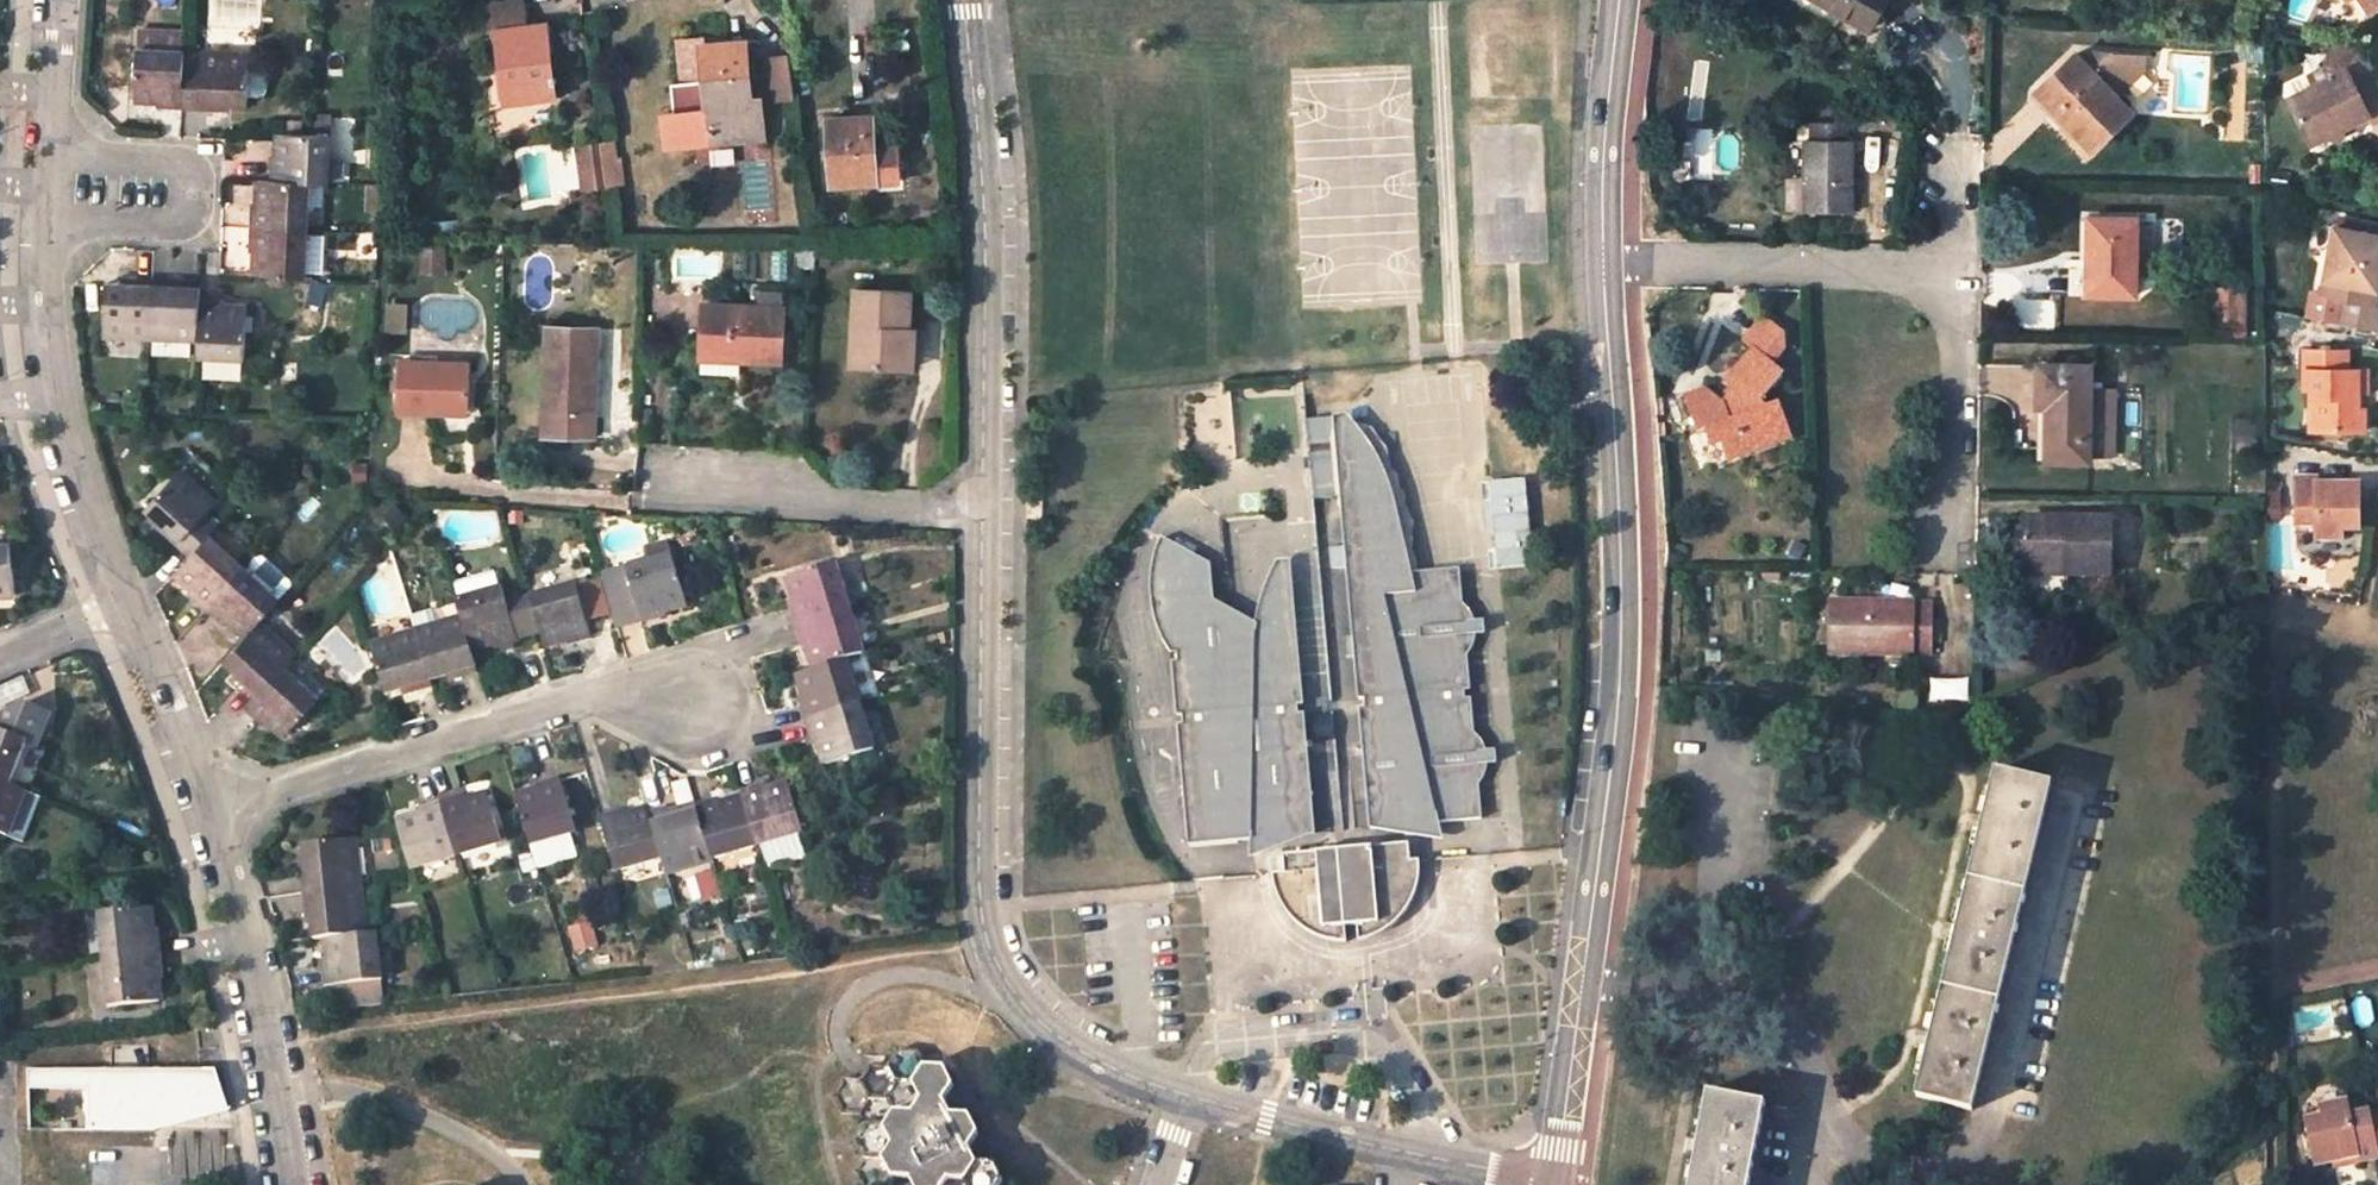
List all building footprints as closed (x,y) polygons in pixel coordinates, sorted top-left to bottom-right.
[(1867,28),(1883,0),(1818,0),(1867,28)] [(2367,10),(2377,3),(2377,0),(2359,0),(2367,10)] [(507,101),(554,95),(549,52),(547,41),(547,36),(546,32),(546,28),(545,25),(499,29),(507,101)] [(180,51),(181,32),(139,31),(138,50),(136,50),(135,100),(158,101),(158,108),(182,109),(184,52),(180,51)] [(726,42),(706,44),(705,38),(677,42),(681,81),(696,80),(704,79),(710,129),(711,143),(766,137),(762,99),(760,99),(752,99),(748,63),(748,59),(747,54),(747,50),(746,44),(746,40),(739,41),(730,41),(730,35),(726,36),(726,42)] [(706,44),(726,42),(726,36),(705,38),(706,44)] [(2332,42),(2326,70),(2330,78),(2311,88),(2286,100),(2309,145),(2323,137),(2336,142),(2341,128),(2365,117),(2369,124),(2377,119),(2377,82),(2361,47),(2332,42)] [(2083,45),(2034,92),(2091,149),(2129,111),(2104,86),(2112,80),(2117,53),(2083,45)] [(247,103),(248,53),(184,52),(182,109),(231,110),(231,103),(247,103)] [(263,54),(248,53),(247,103),(262,103),(263,54)] [(2146,76),(2148,55),(2126,53),(2124,74),(2146,76)] [(778,98),(793,95),(788,54),(771,56),(778,98)] [(756,62),(748,63),(752,99),(760,99),(756,62)] [(2330,78),(2326,70),(2307,80),(2311,88),(2330,78)] [(710,129),(704,79),(696,80),(701,130),(710,129)] [(827,117),(829,144),(830,157),(831,184),(897,180),(895,144),(874,146),(872,115),(827,117)] [(1802,139),(1801,211),(1853,211),(1853,140),(1845,140),(1845,121),(1809,121),(1808,139),(1802,139)] [(326,182),(328,134),(312,134),(277,132),(277,157),(270,157),(269,180),(309,182),(323,182),(326,182)] [(347,183),(349,135),(328,134),(326,182),(347,183)] [(603,143),(583,146),(587,183),(607,180),(603,143)] [(307,230),(308,207),(309,182),(269,180),(257,179),(257,204),(250,204),(249,228),(307,230)] [(309,182),(308,207),(322,208),(323,182),(309,182)] [(2134,293),(2135,217),(2086,217),(2086,293),(2134,293)] [(2335,218),(2332,230),(2344,232),(2346,221),(2335,218)] [(2372,330),(2376,308),(2370,306),(2376,274),(2377,264),(2377,227),(2358,223),(2346,221),(2344,232),(2332,230),(2319,297),(2340,301),(2335,323),(2372,330)] [(307,230),(249,228),(249,250),(255,251),(254,275),(305,277),(307,230)] [(327,231),(307,230),(305,277),(325,278),(327,231)] [(151,336),(153,278),(131,277),(130,283),(104,283),(103,334),(151,336)] [(199,298),(199,286),(176,285),(176,279),(153,278),(151,336),(197,338),(199,298)] [(325,291),(314,287),(309,302),(320,305),(325,291)] [(851,363),(895,365),(905,366),(906,348),(896,347),(897,327),(907,327),(909,292),(855,289),(851,363)] [(2216,291),(2216,320),(2239,319),(2238,291),(2216,291)] [(704,294),(704,304),(733,306),(733,295),(704,294)] [(2319,297),(2311,295),(2306,317),(2335,323),(2340,301),(2319,297)] [(196,355),(244,357),(246,306),(222,305),(223,299),(199,298),(197,338),(196,355)] [(781,361),(783,309),(733,306),(704,304),(701,351),(700,369),(739,371),(739,359),(781,361)] [(1733,385),(1726,394),(1721,399),(1708,388),(1684,396),(1696,432),(1704,429),(1709,442),(1719,439),(1725,457),(1786,435),(1775,403),(1762,408),(1759,400),(1782,374),(1771,365),(1786,347),(1784,335),(1761,318),(1744,340),(1753,347),(1726,379),(1729,382),(1733,385)] [(547,326),(545,411),(595,413),(597,327),(547,326)] [(896,347),(906,348),(905,366),(912,366),(914,327),(907,327),(897,327),(896,347)] [(110,337),(110,349),(145,350),(145,338),(110,337)] [(2308,388),(2309,430),(2361,430),(2361,408),(2356,408),(2355,391),(2365,391),(2364,369),(2346,369),(2345,350),(2302,351),(2303,388),(2308,388)] [(435,412),(436,403),(467,404),(468,363),(399,359),(397,411),(435,412)] [(2087,459),(2087,456),(2088,404),(2110,405),(2111,381),(2088,380),(2088,364),(2037,364),(2036,405),(2046,405),(2046,453),(2066,453),(2066,459),(2087,459)] [(1729,382),(1722,390),(1726,394),(1733,385),(1729,382)] [(436,403),(435,412),(467,414),(467,404),(436,403)] [(2110,455),(2110,405),(2088,404),(2087,456),(2110,455)] [(2046,453),(2046,405),(2036,405),(2036,459),(2066,459),(2066,453),(2046,453)] [(1339,497),(1340,508),(1377,504),(1379,516),(1388,515),(1389,522),(1393,522),(1399,594),(1416,593),(1407,543),(1406,540),(1401,520),(1395,501),(1387,482),(1385,476),(1378,461),(1369,446),(1362,438),(1353,427),(1343,418),(1331,419),(1339,497)] [(1314,499),(1339,497),(1331,419),(1307,421),(1314,499)] [(1709,442),(1704,429),(1696,432),(1707,463),(1725,457),(1719,439),(1709,442)] [(161,523),(158,527),(164,533),(190,555),(209,534),(218,524),(204,512),(214,501),(179,469),(145,508),(161,523)] [(2338,477),(2315,478),(2315,487),(2338,486),(2338,477)] [(2342,527),(2359,527),(2359,486),(2338,486),(2315,487),(2315,478),(2295,478),(2295,523),(2316,523),(2316,538),(2341,538),(2342,527)] [(1417,593),(1416,593),(1399,594),(1393,522),(1389,522),(1388,515),(1379,516),(1377,504),(1340,508),(1352,636),(1343,637),(1343,638),(1342,644),(1343,650),(1345,655),(1354,655),(1358,698),(1363,698),(1364,710),(1359,710),(1369,828),(1416,824),(1414,807),(1428,805),(1436,822),(1481,818),(1477,782),(1482,777),(1485,771),(1487,764),(1487,763),(1495,763),(1494,749),(1486,750),(1483,744),(1479,739),(1473,734),(1470,700),(1464,700),(1463,689),(1470,689),(1467,654),(1471,648),(1474,641),(1476,636),(1484,635),(1483,623),(1475,624),(1471,617),(1467,612),(1463,608),(1459,570),(1416,574),(1417,593)] [(2066,573),(2109,573),(2108,518),(2023,518),(2023,564),(2066,564),(2066,573)] [(2295,539),(2316,538),(2316,523),(2295,523),(2295,539)] [(190,555),(176,571),(192,585),(187,591),(193,597),(205,607),(244,565),(209,534),(190,555)] [(1302,704),(1299,674),(1239,643),(1237,626),(1236,623),(1234,621),(1231,620),(1228,620),(1225,624),(1223,628),(1223,633),(1224,634),(1214,629),(1211,602),(1208,565),(1158,540),(1154,555),(1151,571),(1150,573),(1150,587),(1151,601),(1153,615),(1157,628),(1159,633),(1167,647),(1171,654),(1175,654),(1176,663),(1170,663),(1175,716),(1181,716),(1182,726),(1176,726),(1187,846),(1249,840),(1250,821),(1267,819),(1268,838),(1314,834),(1303,716),(1296,716),(1295,705),(1302,704)] [(14,594),(9,543),(0,544),(0,595),(14,594)] [(685,601),(671,554),(601,576),(618,629),(641,622),(666,614),(664,608),(685,601)] [(1257,612),(1255,625),(1237,626),(1239,643),(1299,674),(1288,562),(1275,563),(1267,579),(1262,595),(1257,612)] [(795,626),(850,609),(835,563),(784,578),(791,600),(787,602),(791,615),(795,626)] [(2066,573),(2066,564),(2023,564),(2023,573),(2066,573)] [(244,565),(205,607),(217,618),(222,623),(228,617),(246,633),(257,622),(280,596),(244,565)] [(574,583),(588,629),(601,624),(587,580),(574,583)] [(567,645),(590,638),(588,629),(574,583),(530,597),(545,644),(565,638),(567,645)] [(517,640),(500,587),(456,600),(462,616),(471,647),(493,640),(495,647),(517,640)] [(1931,620),(1931,601),(1894,601),(1883,601),(1827,600),(1828,653),(1931,653),(1931,639),(1931,620)] [(1237,626),(1255,625),(1211,602),(1214,629),(1224,634),(1223,633),(1223,628),(1225,624),(1228,620),(1231,620),(1234,621),(1236,623),(1237,626)] [(410,609),(384,618),(390,638),(416,630),(410,609)] [(846,659),(864,654),(850,609),(795,626),(799,638),(802,647),(806,646),(813,669),(846,659)] [(471,647),(462,616),(416,630),(432,680),(455,673),(456,679),(479,672),(471,647)] [(1931,620),(1931,639),(1940,639),(1940,620),(1931,620)] [(241,674),(236,679),(242,684),(255,696),(283,666),(293,654),(257,622),(246,633),(224,658),(241,674)] [(432,680),(416,630),(390,638),(370,645),(385,694),(407,687),(410,692),(433,686),(432,680)] [(813,669),(795,675),(802,697),(798,698),(801,709),(806,723),(861,706),(846,659),(813,669)] [(284,734),(318,697),(283,666),(255,696),(245,708),(256,718),(262,723),(266,719),(284,734)] [(7,785),(26,741),(37,745),(49,714),(23,704),(0,709),(0,782),(7,785)] [(824,765),(874,749),(861,706),(806,723),(809,732),(812,743),(816,742),(824,765)] [(1929,1040),(1916,1096),(1971,1110),(2050,784),(1994,770),(1980,828),(1955,934),(1929,1040)] [(535,785),(537,790),(515,796),(530,844),(574,830),(558,777),(535,785)] [(7,835),(24,792),(7,785),(0,782),(0,832),(7,835)] [(743,796),(758,843),(803,830),(789,782),(766,789),(764,782),(741,788),(743,796)] [(464,799),(462,795),(449,799),(439,802),(455,854),(501,840),(486,793),(464,799)] [(758,843),(743,796),(722,802),(720,795),(696,802),(698,810),(713,857),(758,843)] [(455,854),(439,802),(429,805),(416,809),(417,814),(396,820),(411,868),(455,854)] [(1445,837),(1436,822),(1428,805),(1414,807),(1416,824),(1369,828),(1445,837)] [(713,857),(698,810),(677,816),(675,808),(649,816),(662,857),(666,871),(713,857)] [(600,817),(616,870),(662,857),(649,816),(647,809),(626,815),(625,810),(600,817)] [(1249,856),(1314,834),(1268,838),(1267,819),(1250,821),(1249,840),(1249,856)] [(352,838),(301,843),(304,866),(299,867),(301,892),(357,885),(352,838)] [(1407,843),(1280,854),(1282,873),(1271,873),(1271,878),(1274,889),(1278,899),(1283,908),(1289,916),(1297,924),(1306,930),(1309,933),(1319,937),(1329,940),(1339,941),(1349,942),(1359,940),(1361,940),(1371,936),(1380,932),(1389,926),(1397,919),(1404,911),(1409,902),(1413,892),(1416,882),(1417,871),(1416,861),(1409,860),(1407,843)] [(357,885),(301,892),(303,914),(309,914),(312,937),(325,936),(362,932),(357,885)] [(153,927),(151,905),(100,910),(105,958),(161,952),(160,941),(159,926),(153,927)] [(362,932),(325,936),(327,959),(321,960),(324,983),(380,978),(375,931),(362,932)] [(105,958),(110,1005),(160,1000),(158,978),(163,977),(162,961),(161,952),(105,958)] [(94,1007),(110,1005),(105,958),(89,960),(94,1007)] [(843,1114),(862,1114),(869,1127),(858,1142),(868,1161),(858,1176),(863,1184),(1000,1184),(1004,1179),(996,1164),(977,1163),(970,1148),(979,1131),(974,1121),(971,1115),(953,1115),(945,1100),(955,1085),(946,1067),(927,1067),(919,1051),(899,1051),(891,1065),(871,1065),(861,1081),(844,1080),(834,1096),(843,1114)] [(214,1068),(38,1068),(38,1125),(155,1126),(159,1116),(197,1116),(222,1111),(218,1091),(214,1068)] [(1764,1103),(1708,1091),(1695,1156),(1690,1184),(1749,1184),(1764,1103)] [(2323,1100),(2325,1112),(2306,1116),(2313,1155),(2334,1150),(2357,1146),(2359,1156),(2377,1152),(2377,1148),(2372,1118),(2369,1106),(2349,1111),(2346,1095),(2323,1100)] [(2306,1116),(2325,1112),(2323,1100),(2303,1105),(2306,1116)] [(159,1116),(155,1126),(197,1116),(159,1116)] [(2357,1146),(2334,1150),(2336,1161),(2359,1156),(2357,1146)]
